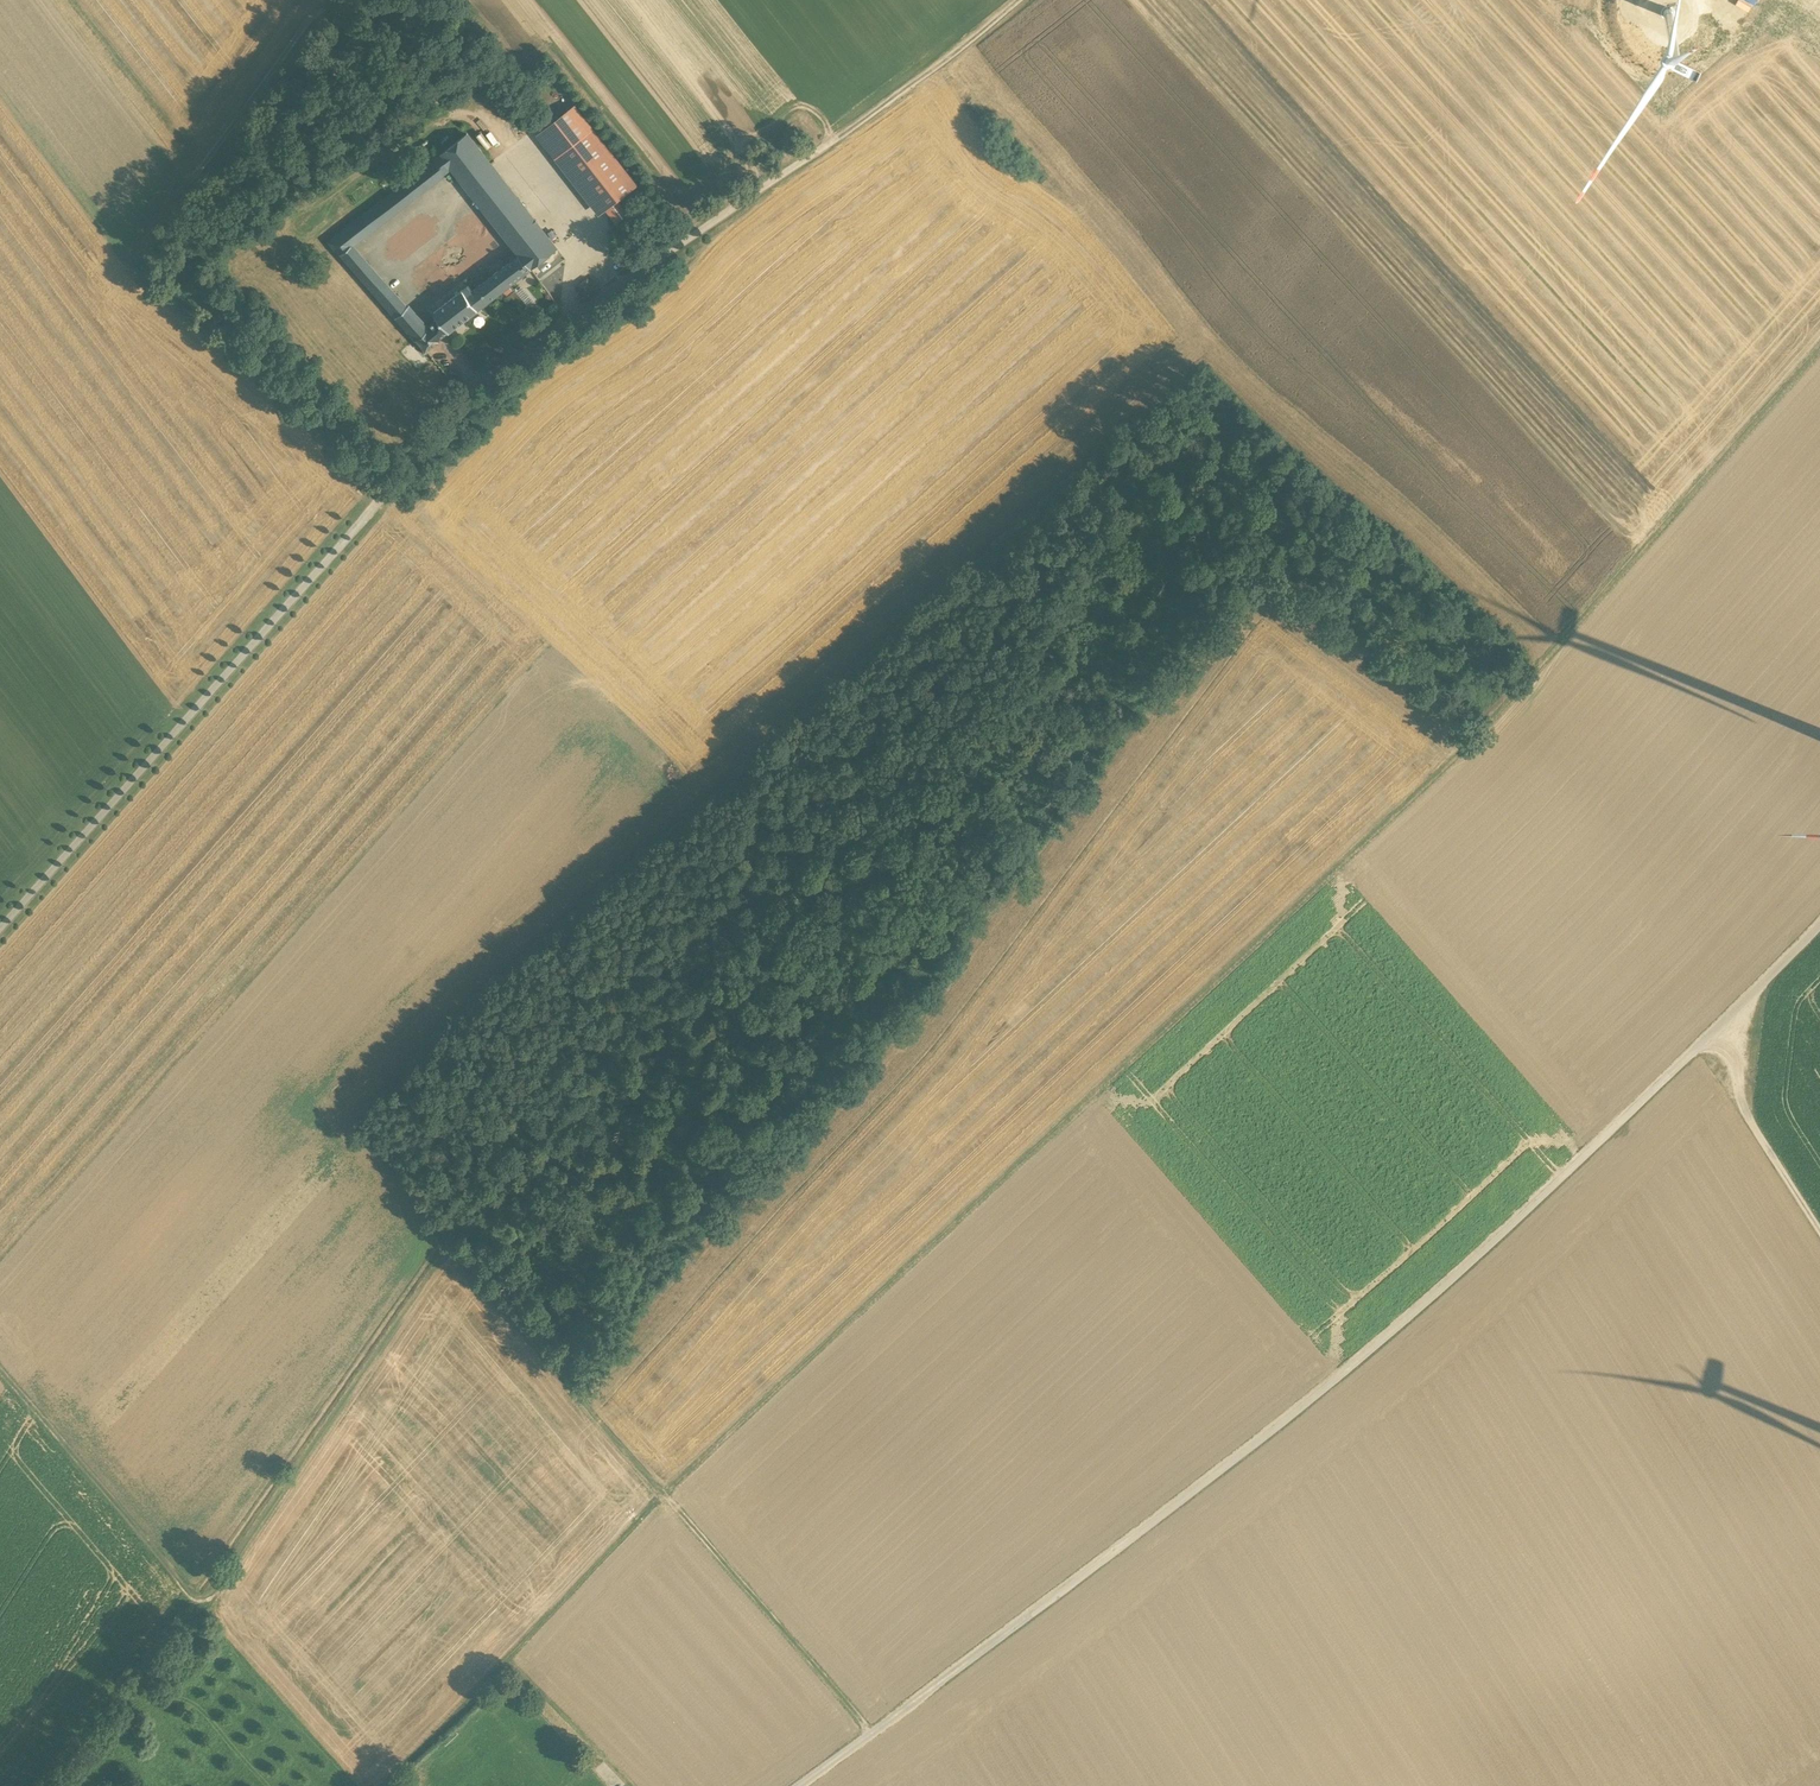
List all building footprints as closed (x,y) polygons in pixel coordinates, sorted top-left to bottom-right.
[(616,197),(635,184),(575,101),(533,131),(594,215),(604,208),(614,221),(627,212),(616,197)] [(560,249),(500,171),(470,135),(443,156),(454,169),(523,256),(534,270),(560,249)] [(443,156),(330,242),(342,255),(354,246),(358,243),(454,169),(443,156)] [(392,225),(396,230),(406,223),(403,218),(392,225)] [(428,328),(354,246),(342,255),(418,341),(430,332),(428,328)] [(431,252),(412,274),(428,289),(447,266),(431,252)] [(523,256),(497,276),(508,290),(513,286),(534,270),(523,256)] [(534,270),(513,286),(519,294),(540,278),(534,270)] [(497,276),(475,292),(470,287),(465,292),(481,311),(508,290),(497,276)] [(465,292),(436,314),(440,319),(428,328),(430,332),(440,343),(481,311),(465,292)] [(440,343),(430,332),(418,341),(428,353),(440,343)]
